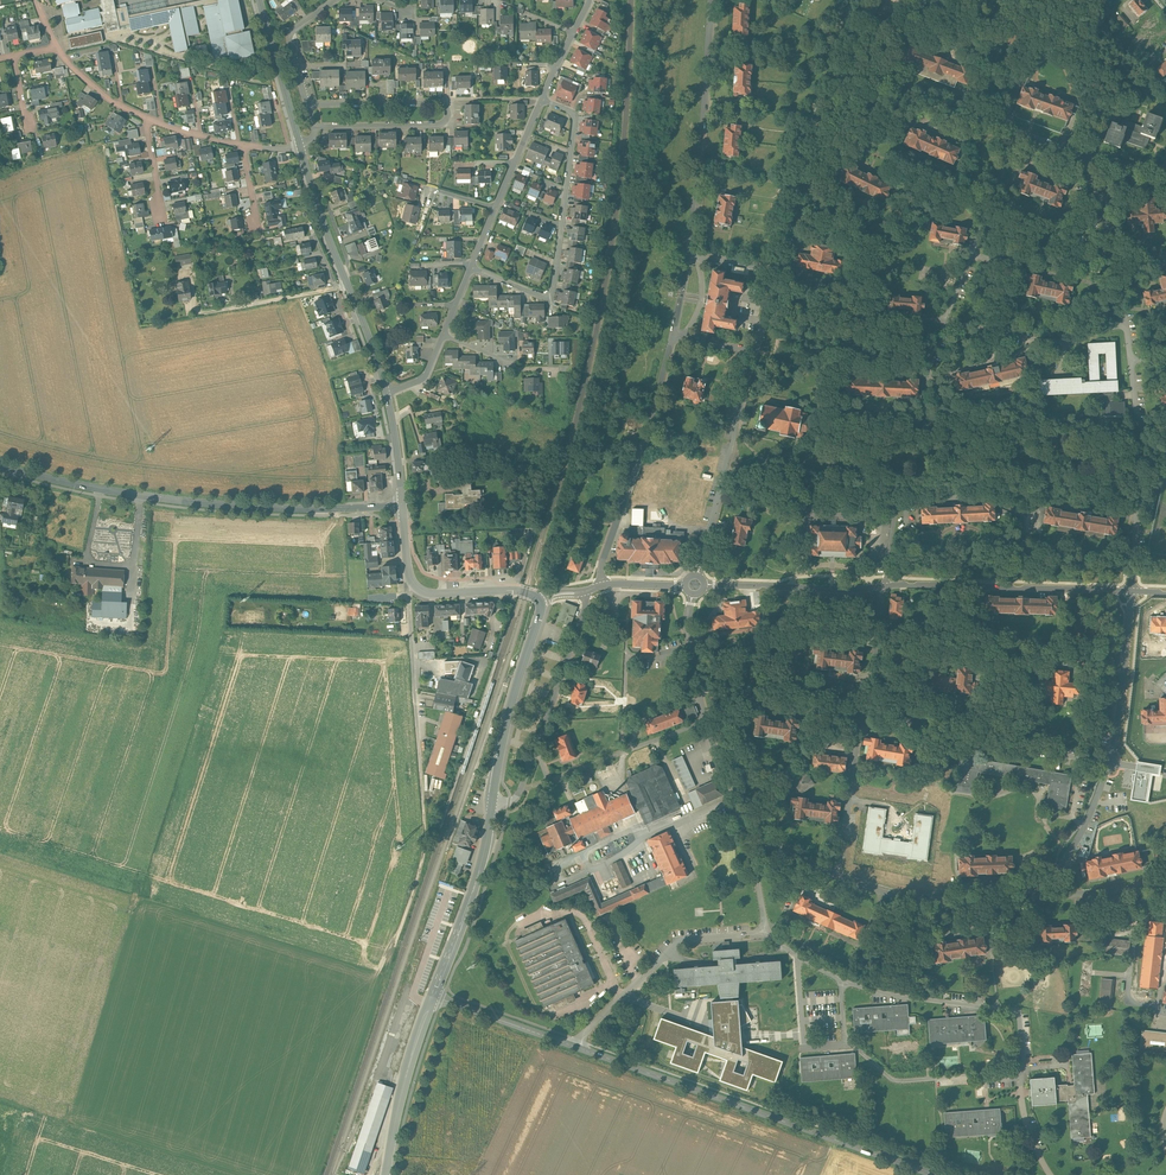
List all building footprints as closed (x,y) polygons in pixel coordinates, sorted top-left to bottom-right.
[(68,33),(102,25),(102,23),(105,22),(107,32),(120,30),(119,27),(130,25),(131,31),(167,23),(167,22),(170,22),(171,25),(170,25),(176,53),(187,50),(186,46),(190,46),(188,36),(199,34),(193,7),(203,4),(204,7),(203,7),(204,7),(215,58),(229,55),(231,60),(254,55),(249,32),(243,33),(242,30),(244,30),(237,0),(222,0),(220,0),(202,0),(128,16),(127,7),(115,9),(113,0),(100,0),(103,12),(100,13),(99,8),(83,12),(84,16),(76,18),(73,2),(81,0),(56,0),(57,5),(66,3),(69,19),(65,20),(68,33)] [(296,0),(294,1),(296,3),(292,6),(296,12),(301,8),(296,0)] [(421,8),(432,8),(432,0),(421,0),(421,8)] [(440,6),(440,11),(444,11),(444,13),(453,13),(453,0),(440,0),(440,6)] [(460,12),(472,12),(473,12),(473,6),(472,0),(460,0),(460,12)] [(891,23),(897,25),(908,0),(901,0),(891,23)] [(1139,0),(1133,0),(1127,5),(1139,18),(1148,10),(1139,0)] [(281,10),(277,13),(284,22),(296,12),(292,6),(290,3),(289,3),(281,10)] [(748,4),(741,4),(740,5),(735,4),(734,14),(736,14),(736,20),(748,21),(748,15),(749,15),(750,7),(748,6),(748,4)] [(368,7),(368,9),(359,9),(360,19),(368,19),(368,22),(373,22),(372,6),(368,7)] [(352,18),(352,9),(339,9),(339,22),(339,21),(350,21),(352,21),(352,18)] [(481,9),(481,14),(481,18),(480,18),(480,24),(493,24),(494,22),(493,9),(481,9)] [(606,13),(598,9),(594,17),(608,25),(605,23),(608,18),(605,16),(606,13)] [(381,14),(380,14),(380,20),(381,29),(393,29),(392,20),(392,14),(381,14)] [(1129,24),(1121,14),(1116,18),(1124,27),(1129,24)] [(890,23),(871,15),(868,22),(887,30),(890,23)] [(608,25),(594,17),(590,24),(598,28),(605,31),(608,25)] [(748,21),(736,20),(735,26),(733,26),(733,34),(738,34),(738,36),(745,36),(745,35),(748,35),(749,27),(747,27),(748,21)] [(532,24),(520,24),(520,40),(521,40),(521,39),(536,39),(536,30),(536,23),(532,23),(532,24)] [(29,24),(20,26),(21,30),(22,32),(26,31),(26,29),(29,28),(29,24)] [(413,24),(401,24),(401,33),(400,33),(400,39),(413,38),(413,37),(413,24)] [(434,35),(434,24),(420,24),(420,35),(434,35)] [(29,28),(26,29),(26,31),(28,40),(29,40),(29,41),(30,43),(40,41),(40,39),(40,38),(41,38),(40,34),(40,32),(38,26),(29,28)] [(16,27),(6,29),(8,41),(18,39),(17,31),(21,30),(21,27),(16,28),(16,27)] [(551,30),(536,30),(536,39),(536,42),(551,42),(551,30)] [(595,34),(587,30),(584,36),(598,44),(602,38),(595,34)] [(353,55),(353,41),(347,41),(346,35),(342,35),(343,50),(346,50),(346,57),(347,57),(347,56),(353,55)] [(598,44),(584,36),(580,43),(588,47),(595,50),(598,44)] [(308,40),(300,41),(303,52),(316,52),(316,48),(309,48),(309,44),(308,40)] [(360,49),(360,41),(353,41),(353,55),(362,55),(362,49),(360,49)] [(961,68),(948,63),(948,62),(934,56),(934,58),(919,52),(920,51),(916,50),(917,48),(907,44),(901,60),(915,65),(916,63),(931,68),(930,71),(942,75),(944,73),(958,78),(957,80),(967,84),(972,70),(962,66),(961,68)] [(585,53),(577,49),(574,55),(589,63),(592,57),(585,53)] [(108,52),(96,54),(97,60),(109,58),(108,55),(108,52)] [(149,59),(148,55),(144,56),(146,67),(153,65),(152,58),(149,59)] [(589,63),(574,55),(571,62),(579,66),(585,69),(586,69),(589,63)] [(109,58),(97,60),(98,66),(110,63),(110,61),(109,58)] [(47,60),(34,63),(35,68),(36,73),(40,73),(40,72),(51,70),(50,63),(48,63),(47,60)] [(390,60),(372,60),(372,67),(372,74),(372,75),(390,74),(390,60)] [(1165,62),(1157,69),(1163,77),(1165,74),(1165,64),(1165,62)] [(110,63),(98,66),(99,71),(111,69),(111,66),(110,63)] [(744,65),(742,65),(743,63),(735,63),(735,66),(734,67),(733,69),(733,71),(734,72),(733,80),(749,82),(750,74),(751,74),(752,64),(745,63),(744,65)] [(64,69),(63,67),(54,69),(55,75),(64,73),(64,69)] [(503,67),(495,67),(496,80),(507,80),(506,67),(503,67)] [(35,68),(31,69),(32,77),(40,75),(40,73),(36,73),(35,68)] [(190,76),(189,68),(184,69),(180,69),(181,78),(190,76)] [(111,69),(99,71),(100,77),(112,75),(112,72),(111,69)] [(149,73),(148,69),(136,72),(138,83),(148,81),(150,81),(150,78),(149,73)] [(415,69),(398,69),(398,81),(406,81),(406,82),(409,82),(409,81),(416,81),(415,69)] [(329,71),(320,71),(320,78),(320,86),(329,86),(329,71)] [(339,71),(329,71),(329,86),(339,86),(339,85),(339,71)] [(528,71),(526,71),(526,86),(538,86),(537,71),(536,71),(528,71)] [(356,87),(355,72),(346,73),(346,85),(346,87),(356,87)] [(365,72),(355,72),(356,87),(365,87),(365,74),(365,72)] [(471,77),(456,77),(456,81),(456,88),(471,88),(471,77)] [(227,78),(218,80),(219,87),(224,86),(224,87),(228,86),(227,78)] [(600,78),(595,78),(595,81),(590,80),(590,85),(606,86),(607,79),(600,78)] [(749,82),(733,80),(733,87),(732,87),(731,88),(731,89),(731,90),(731,91),(732,91),(732,95),(739,96),(739,94),(742,95),(742,96),(748,97),(749,88),(748,88),(749,82)] [(138,83),(136,84),(138,95),(150,93),(149,90),(149,86),(148,81),(138,83)] [(563,81),(562,85),(557,95),(564,98),(570,84),(563,81)] [(187,82),(175,85),(177,96),(187,94),(189,94),(189,91),(187,85),(187,82)] [(577,87),(570,84),(564,98),(572,101),(576,91),(577,87)] [(606,86),(590,85),(589,89),(594,90),(594,92),(603,93),(606,93),(606,86)] [(44,86),(30,89),(33,100),(33,101),(38,99),(45,97),(45,98),(46,98),(44,86)] [(1059,99),(1050,95),(1049,97),(1037,93),(1038,90),(1034,89),(1034,90),(1030,89),(1029,90),(1023,88),(1017,104),(1034,110),(1035,108),(1044,111),(1043,113),(1052,117),(1053,115),(1067,121),(1069,117),(1070,117),(1071,113),(1070,112),(1073,105),(1059,100),(1059,99)] [(224,91),(211,93),(212,99),(225,96),(225,94),(224,91)] [(84,101),(87,96),(80,92),(77,96),(81,99),(84,101)] [(0,95),(0,108),(11,106),(11,105),(8,94),(9,94),(8,93),(0,95)] [(177,96),(175,97),(177,108),(189,106),(188,100),(187,94),(177,96)] [(97,102),(87,95),(87,96),(84,101),(85,102),(83,104),(91,110),(96,102),(97,102)] [(225,96),(212,99),(213,105),(214,105),(224,103),(226,102),(226,99),(225,96)] [(81,99),(77,105),(81,107),(83,104),(85,102),(84,101),(81,99)] [(594,100),(589,99),(589,102),(584,101),(584,105),(600,107),(601,100),(594,100)] [(269,102),(257,104),(258,110),(270,107),(270,105),(269,102)] [(818,105),(811,102),(804,120),(811,122),(818,105)] [(519,104),(511,104),(511,114),(512,114),(512,119),(511,119),(524,119),(524,105),(524,104),(519,104)] [(472,105),(466,105),(466,110),(465,110),(465,125),(479,124),(478,119),(479,119),(479,105),(472,105)] [(599,115),(600,107),(584,105),(583,110),(588,111),(587,113),(592,114),(599,115)] [(52,109),(38,111),(40,120),(44,119),(45,125),(52,124),(51,118),(55,117),(55,118),(59,117),(58,108),(57,108),(52,109)] [(557,117),(549,113),(546,122),(544,126),(552,129),(557,117)] [(260,115),(257,116),(259,128),(271,125),(271,123),(270,117),(269,114),(260,115)] [(1162,119),(1148,114),(1143,127),(1140,134),(1149,137),(1155,139),(1162,119)] [(126,121),(117,115),(117,116),(113,121),(110,127),(118,132),(126,121)] [(13,117),(1,119),(1,120),(2,120),(4,132),(16,130),(15,130),(13,118),(13,117)] [(565,120),(557,117),(552,129),(559,132),(560,132),(561,128),(565,120)] [(1143,127),(1122,119),(1120,126),(1126,128),(1122,140),(1145,148),(1149,137),(1140,134),(1143,127)] [(592,121),(587,120),(586,120),(586,123),(582,122),(581,127),(597,129),(598,122),(592,121)] [(218,123),(214,124),(216,132),(231,130),(229,121),(225,122),(218,123)] [(1120,126),(1112,123),(1104,143),(1119,148),(1122,140),(1126,128),(1120,126)] [(739,125),(726,124),(726,127),(725,126),(724,131),(726,131),(725,139),(737,141),(738,135),(740,135),(741,126),(739,126),(739,125)] [(597,129),(581,127),(580,131),(585,132),(585,134),(596,136),(597,129)] [(138,129),(128,130),(130,139),(140,137),(138,129)] [(947,142),(938,138),(937,140),(925,134),(926,131),(922,130),(921,131),(919,130),(918,132),(911,129),(904,144),(921,152),(921,150),(931,155),(931,156),(939,159),(939,158),(953,164),(955,160),(956,160),(958,157),(957,156),(960,150),(946,144),(947,142)] [(469,145),(468,132),(454,132),(454,137),(454,145),(454,147),(455,147),(455,146),(463,146),(463,145),(469,145)] [(346,133),(329,134),(329,141),(329,148),(337,148),(338,148),(346,148),(346,141),(346,133)] [(388,133),(388,134),(379,135),(379,139),(379,147),(396,147),(396,140),(396,133),(388,133)] [(1093,136),(1084,133),(1083,137),(1087,138),(1084,147),(1088,149),(1093,136)] [(510,134),(506,134),(496,134),(496,144),(499,144),(500,151),(511,151),(511,144),(513,144),(513,139),(511,139),(510,134)] [(54,135),(42,137),(44,148),(50,147),(57,146),(54,135)] [(176,137),(164,139),(164,138),(165,142),(161,142),(162,146),(165,146),(166,151),(173,150),(173,149),(178,148),(176,136),(175,136),(176,137)] [(805,139),(797,136),(792,150),(799,153),(805,139)] [(363,137),(355,137),(355,144),(355,151),(363,151),(363,137)] [(371,137),(363,137),(363,151),(371,151),(371,144),(371,137)] [(421,138),(404,138),(404,152),(421,152),(421,138)] [(443,151),(443,138),(429,138),(429,152),(438,152),(438,151),(443,151)] [(737,141),(725,139),(724,145),(722,145),(722,150),(723,150),(722,154),(735,156),(735,154),(737,155),(738,147),(737,147),(737,141)] [(30,140),(17,142),(18,148),(12,149),(14,160),(20,158),(19,153),(32,151),(32,152),(30,140)] [(596,143),(584,141),(584,144),(579,143),(578,148),(595,150),(596,143)] [(532,142),(526,158),(534,161),(541,146),(532,142)] [(134,144),(134,143),(131,144),(128,144),(128,143),(119,145),(115,146),(116,153),(125,151),(126,156),(126,157),(127,157),(127,156),(130,156),(140,154),(138,143),(134,144)] [(200,144),(193,146),(193,150),(195,156),(200,156),(199,150),(201,150),(200,144)] [(549,149),(541,146),(534,161),(542,164),(543,164),(545,157),(549,149)] [(167,154),(166,148),(156,150),(157,156),(167,154)] [(201,150),(199,150),(200,156),(201,160),(213,158),(211,148),(201,150)] [(595,150),(578,148),(578,152),(582,153),(582,155),(582,156),(588,156),(594,157),(595,150)] [(564,155),(556,152),(552,160),(550,166),(549,167),(557,171),(564,155)] [(237,153),(225,155),(227,164),(239,162),(237,153)] [(326,157),(317,155),(318,163),(326,162),(326,157)] [(175,158),(164,160),(166,171),(181,168),(180,161),(176,162),(175,158)] [(333,165),(333,162),(330,163),(329,161),(326,162),(318,163),(317,163),(318,172),(330,170),(331,173),(340,172),(340,171),(342,170),(342,166),(339,165),(339,164),(333,165)] [(142,162),(129,165),(131,176),(136,175),(136,174),(143,172),(142,162)] [(274,162),(263,164),(265,173),(276,171),(274,162)] [(587,163),(581,163),(581,165),(576,165),(576,169),(592,171),(593,164),(587,163)] [(867,175),(855,170),(856,168),(852,166),(851,167),(848,165),(847,166),(841,163),(833,180),(850,188),(851,186),(860,191),(860,192),(869,196),(869,194),(882,200),(884,196),(886,197),(887,193),(886,192),(889,186),(875,179),(876,177),(868,173),(867,175)] [(787,167),(780,184),(787,187),(793,169),(787,167)] [(471,169),(457,169),(457,179),(471,179),(471,178),(471,176),(471,169)] [(592,171),(576,169),(575,174),(580,174),(579,177),(588,178),(591,178),(592,171)] [(227,172),(226,172),(227,172),(228,181),(227,181),(227,182),(239,180),(237,170),(233,170),(227,172)] [(276,171),(265,173),(267,182),(277,180),(276,171)] [(491,171),(479,172),(479,176),(479,183),(491,182),(491,171)] [(1054,187),(1035,181),(1037,176),(1028,173),(1027,174),(1021,172),(1019,179),(1022,180),(1020,188),(1021,189),(1020,195),(1029,198),(1030,197),(1048,203),(1048,205),(1058,208),(1059,207),(1061,208),(1063,201),(1062,201),(1064,194),(1065,195),(1067,189),(1064,188),(1065,186),(1060,184),(1060,186),(1055,185),(1054,187)] [(527,179),(519,175),(514,186),(523,190),(527,179)] [(344,178),(335,176),(333,184),(342,186),(344,178)] [(408,180),(398,177),(396,184),(403,186),(404,184),(407,184),(408,180)] [(183,180),(168,182),(170,193),(178,191),(178,195),(185,194),(185,190),(183,180)] [(143,183),(130,186),(131,191),(127,192),(128,197),(132,196),(132,197),(145,194),(143,183)] [(542,186),(533,183),(529,194),(537,197),(538,197),(540,190),(542,186)] [(407,184),(404,184),(403,186),(402,192),(398,191),(397,196),(408,199),(409,197),(414,199),(417,187),(407,184)] [(585,185),(579,184),(578,186),(574,186),(573,190),(589,192),(590,185),(585,185)] [(341,189),(331,192),(335,204),(345,200),(341,191),(341,189)] [(557,193),(549,189),(547,193),(544,200),(553,204),(557,193)] [(341,191),(345,200),(346,199),(353,197),(352,193),(346,195),(344,190),(341,191)] [(589,192),(573,190),(572,195),(577,195),(577,198),(583,199),(589,199),(589,192)] [(727,192),(718,190),(717,196),(716,196),(715,197),(715,198),(715,199),(716,200),(715,207),(731,210),(731,205),(732,206),(735,193),(729,192),(729,194),(727,194),(727,192)] [(271,191),(262,193),(264,200),(272,199),(271,191)] [(235,194),(224,196),(225,196),(226,200),(227,208),(237,206),(236,202),(237,202),(236,198),(235,198),(235,194)] [(1138,201),(1139,212),(1134,213),(1134,211),(1126,212),(1128,225),(1136,224),(1136,226),(1144,225),(1145,234),(1154,233),(1153,224),(1163,222),(1163,220),(1165,219),(1165,209),(1155,211),(1153,199),(1138,201)] [(280,200),(274,201),(274,202),(264,204),(266,212),(276,210),(276,209),(281,208),(281,205),(282,204),(281,201),(280,201),(280,200)] [(184,202),(173,205),(174,215),(175,214),(176,221),(189,218),(188,211),(186,212),(184,202)] [(143,204),(133,206),(133,207),(135,218),(134,219),(135,224),(143,222),(142,217),(149,216),(148,212),(145,212),(143,204)] [(581,206),(576,205),(576,208),(571,207),(571,212),(587,214),(588,207),(581,206)] [(419,209),(406,206),(402,220),(415,223),(419,209)] [(731,210),(715,207),(714,213),(713,213),(712,213),(712,214),(712,215),(712,216),(713,217),(712,223),(721,225),(721,223),(723,223),(723,225),(728,226),(730,216),(729,215),(731,210)] [(360,208),(345,214),(343,215),(345,219),(347,219),(348,224),(358,220),(357,216),(362,213),(360,208)] [(512,211),(505,208),(500,219),(508,222),(512,211)] [(473,209),(459,209),(459,211),(459,221),(473,221),(473,209)] [(278,216),(276,210),(266,212),(269,226),(278,225),(285,223),(284,215),(278,216)] [(449,211),(443,211),(438,211),(438,218),(440,218),(440,222),(450,222),(450,218),(449,211)] [(520,214),(512,211),(508,222),(515,225),(520,214)] [(587,214),(571,212),(570,216),(575,216),(574,219),(580,220),(586,221),(587,214)] [(240,218),(231,220),(230,220),(230,224),(232,224),(233,230),(243,229),(242,224),(241,224),(240,218)] [(537,222),(529,218),(524,229),(533,233),(533,232),(536,226),(537,222)] [(358,220),(348,224),(350,228),(349,229),(350,233),(352,233),(352,234),(362,230),(358,220)] [(955,229),(943,226),(943,224),(933,222),(930,240),(963,246),(964,240),(967,240),(968,235),(965,234),(966,228),(956,227),(955,229)] [(924,236),(927,237),(932,224),(929,223),(924,236)] [(553,228),(544,224),(542,228),(539,235),(548,239),(553,228)] [(373,226),(366,229),(369,236),(376,233),(373,226)] [(579,227),(574,226),(573,229),(568,229),(568,233),(584,235),(585,228),(579,227)] [(171,227),(160,229),(162,239),(173,237),(173,238),(178,237),(177,229),(172,230),(171,227)] [(302,227),(284,231),(286,240),(304,237),(302,227)] [(160,229),(149,231),(151,241),(162,239),(160,229)] [(584,235),(568,233),(567,237),(572,237),(572,241),(577,241),(583,242),(584,235)] [(366,242),(358,245),(361,255),(370,252),(370,251),(371,251),(377,249),(374,239),(367,242),(366,242)] [(343,245),(346,253),(356,249),(354,241),(343,245)] [(460,242),(446,242),(447,250),(460,250),(460,242)] [(309,243),(299,245),(301,254),(311,253),(309,243)] [(819,245),(813,244),(812,247),(811,247),(810,251),(811,251),(810,257),(803,256),(803,258),(796,257),(796,258),(795,258),(794,264),(795,264),(794,267),(801,268),(800,269),(811,271),(811,270),(819,271),(825,272),(825,274),(834,275),(835,274),(841,275),(844,263),(838,262),(837,263),(831,261),(834,247),(828,246),(827,251),(818,250),(819,245)] [(505,248),(499,245),(495,254),(499,255),(499,257),(501,257),(502,257),(507,259),(510,250),(510,248),(507,247),(505,248)] [(527,248),(520,245),(520,246),(517,252),(524,255),(527,248)] [(576,248),(571,248),(570,251),(566,250),(565,254),(581,256),(582,249),(576,248)] [(460,258),(460,250),(447,250),(447,258),(452,258),(460,258)] [(494,253),(488,250),(485,257),(492,259),(494,253)] [(1162,251),(1154,263),(1164,270),(1165,277),(1165,276),(1165,254),(1162,251)] [(581,256),(565,254),(565,258),(569,259),(569,262),(574,262),(581,263),(581,256)] [(189,255),(175,258),(177,266),(191,263),(189,255)] [(315,258),(304,260),(305,269),(317,267),(315,258)] [(547,264),(539,261),(538,261),(537,260),(534,258),(532,259),(531,263),(531,264),(530,268),(529,268),(528,271),(528,273),(531,274),(533,273),(532,276),(537,278),(538,276),(541,278),(547,264)] [(267,268),(260,269),(260,270),(262,278),(262,279),(269,277),(267,268)] [(573,270),(568,269),(568,272),(563,271),(562,275),(579,278),(580,271),(573,270)] [(372,270),(363,274),(367,286),(377,282),(372,270)] [(418,272),(418,271),(409,271),(410,286),(426,285),(426,278),(426,272),(418,272)] [(725,273),(714,271),(709,295),(705,297),(705,300),(704,303),(707,305),(702,330),(714,332),(715,327),(735,331),(736,326),(737,321),(725,318),(727,309),(731,305),(729,300),(731,291),(743,293),(744,288),(744,284),(724,280),(725,273)] [(447,273),(438,273),(438,275),(438,286),(438,288),(450,287),(449,275),(447,275),(447,273)] [(323,274),(308,277),(310,288),(313,289),(315,289),(314,286),(325,284),(323,274)] [(957,277),(947,274),(945,279),(943,284),(946,286),(945,288),(949,289),(950,287),(954,288),(956,283),(957,277)] [(579,278),(562,275),(561,279),(566,280),(566,283),(571,284),(577,285),(579,278)] [(1060,286),(1040,282),(1041,277),(1034,275),(1034,277),(1026,275),(1024,282),(1027,283),(1025,291),(1028,291),(1027,296),(1037,299),(1037,297),(1057,302),(1056,303),(1065,305),(1066,304),(1069,305),(1070,299),(1068,298),(1069,292),(1071,292),(1073,285),(1068,284),(1069,282),(1064,281),(1064,283),(1061,283),(1060,286)] [(1159,278),(1162,291),(1153,293),(1153,291),(1146,293),(1146,294),(1144,294),(1147,307),(1149,306),(1149,307),(1155,305),(1155,307),(1165,304),(1165,276),(1165,277),(1159,278)] [(269,281),(263,282),(265,294),(276,292),(275,283),(270,284),(269,281)] [(187,282),(176,284),(178,290),(177,290),(177,292),(176,292),(175,292),(176,300),(177,300),(179,299),(179,301),(190,299),(188,288),(187,282)] [(217,283),(208,284),(210,296),(214,295),(215,297),(227,295),(226,289),(228,289),(227,282),(224,282),(222,283),(222,282),(217,283)] [(489,287),(473,287),(473,296),(489,296),(489,287)] [(497,287),(489,287),(489,307),(495,307),(495,306),(495,296),(497,296),(497,287)] [(387,289),(380,291),(381,295),(374,298),(375,301),(374,301),(378,311),(388,307),(386,301),(389,300),(390,295),(389,292),(388,292),(387,289)] [(570,291),(564,290),(564,293),(559,292),(558,296),(575,299),(576,292),(570,291)] [(912,299),(899,297),(899,296),(889,295),(887,313),(897,314),(897,313),(911,314),(910,315),(920,316),(921,307),(923,307),(923,303),(922,302),(922,298),(912,297),(912,299)] [(497,296),(495,296),(495,306),(508,306),(508,297),(497,296)] [(521,305),(521,296),(508,297),(508,306),(514,306),(514,317),(521,317),(521,305)] [(575,299),(558,296),(558,300),(562,301),(562,304),(567,305),(574,306),(575,299)] [(329,297),(315,302),(318,309),(317,311),(317,312),(319,316),(334,311),(333,306),(332,301),(331,302),(329,297)] [(545,305),(529,305),(529,317),(536,317),(536,322),(544,322),(544,317),(545,317),(545,305)] [(436,326),(436,314),(427,314),(427,315),(421,315),(421,326),(436,326)] [(561,315),(561,317),(553,317),(548,317),(548,328),(564,328),(564,331),(566,331),(567,329),(567,324),(568,324),(568,320),(570,319),(568,315),(561,315)] [(338,319),(326,324),(328,330),(328,331),(330,337),(343,332),(341,328),(342,328),(340,323),(339,323),(338,319)] [(489,322),(475,322),(475,329),(479,328),(479,340),(489,340),(489,327),(489,322)] [(514,332),(499,333),(499,342),(505,342),(505,351),(514,351),(514,337),(514,332)] [(344,340),(331,344),(335,355),(348,351),(344,340)] [(529,342),(528,341),(526,341),(525,342),(525,343),(523,343),(523,354),(534,354),(534,342),(529,343),(529,342)] [(554,342),(552,342),(552,349),(552,355),(561,355),(560,342),(554,342)] [(569,342),(560,342),(561,355),(569,355),(569,342)] [(1114,391),(1118,391),(1118,381),(1117,381),(1115,343),(1088,344),(1090,383),(1087,383),(1084,383),(1081,383),(1081,380),(1081,379),(1039,381),(1039,395),(1103,392),(1103,404),(1101,404),(1101,416),(1105,416),(1105,417),(1123,418),(1123,415),(1125,415),(1125,403),(1114,403),(1114,391)] [(417,347),(413,347),(410,347),(410,349),(407,349),(407,359),(417,359),(417,351),(417,347)] [(459,351),(445,351),(445,361),(453,361),(453,369),(463,369),(463,367),(463,360),(463,357),(459,357),(459,351)] [(476,357),(463,357),(463,360),(463,367),(471,367),(471,375),(476,375),(476,366),(480,366),(480,363),(476,363),(476,357)] [(994,367),(987,368),(988,371),(969,375),(968,373),(956,375),(957,377),(954,378),(957,392),(964,391),(964,392),(973,390),(972,389),(988,385),(988,386),(1002,383),(1002,382),(1018,378),(1018,380),(1025,378),(1025,377),(1028,377),(1027,370),(1028,370),(1027,365),(1026,365),(1024,359),(1017,361),(1018,362),(1014,363),(1014,365),(995,369),(994,367)] [(494,363),(480,363),(480,366),(480,373),(488,373),(488,380),(494,380),(494,373),(494,363)] [(358,375),(347,379),(349,387),(361,384),(358,375)] [(694,377),(693,379),(687,378),(686,382),(685,382),(684,383),(684,384),(684,385),(684,386),(683,391),(686,392),(685,397),(693,400),(692,403),(698,405),(699,401),(701,402),(706,383),(700,381),(701,379),(700,379),(694,377)] [(879,382),(860,381),(860,379),(852,379),(852,378),(848,377),(848,381),(845,380),(845,394),(851,394),(851,396),(859,397),(859,395),(875,396),(875,397),(889,398),(889,396),(906,397),(906,398),(914,399),(914,397),(917,397),(917,392),(919,392),(919,387),(917,386),(918,381),(910,380),(910,382),(906,382),(906,383),(886,382),(886,380),(879,379),(879,382)] [(539,378),(525,379),(525,392),(531,392),(531,391),(538,391),(539,391),(539,383),(539,378)] [(456,383),(447,379),(445,380),(443,384),(441,383),(438,391),(447,394),(451,393),(450,391),(451,388),(454,390),(456,383)] [(361,384),(349,387),(351,395),(363,392),(361,384)] [(440,397),(431,393),(429,397),(439,401),(440,397)] [(369,400),(360,402),(362,413),(372,411),(369,400)] [(800,411),(784,408),(784,411),(763,407),(763,406),(762,406),(762,407),(760,406),(759,411),(760,413),(758,423),(757,423),(755,432),(765,434),(765,431),(779,434),(778,437),(793,440),(794,437),(802,438),(803,432),(807,429),(808,425),(806,420),(806,415),(806,414),(799,413),(800,411)] [(441,412),(424,415),(426,425),(436,423),(442,422),(443,421),(441,412)] [(373,418),(357,422),(359,431),(364,430),(365,434),(373,432),(373,428),(375,428),(373,418)] [(437,433),(425,435),(425,438),(424,438),(426,446),(433,444),(434,448),(439,447),(442,447),(440,438),(438,439),(437,433)] [(379,449),(371,450),(371,451),(373,451),(374,460),(376,460),(386,459),(385,448),(379,449)] [(363,457),(354,458),(355,467),(364,466),(363,457)] [(423,462),(413,463),(413,473),(424,472),(424,471),(431,471),(430,465),(424,466),(423,462)] [(377,467),(369,467),(369,468),(365,468),(366,475),(370,474),(375,473),(375,475),(381,474),(381,473),(385,472),(384,466),(377,467)] [(356,470),(345,470),(346,482),(347,491),(352,491),(352,493),(364,492),(363,481),(357,481),(356,470)] [(381,474),(375,475),(375,479),(369,479),(370,492),(382,491),(381,474)] [(464,495),(451,496),(451,494),(445,494),(446,503),(438,503),(439,513),(445,513),(445,510),(447,510),(447,509),(464,508),(464,503),(481,502),(481,501),(480,502),(480,496),(482,496),(482,495),(481,495),(480,490),(471,491),(471,483),(463,483),(464,495)] [(24,500),(9,497),(9,498),(5,498),(3,506),(7,506),(7,507),(6,514),(4,514),(2,520),(2,522),(7,523),(8,525),(10,525),(11,524),(16,525),(18,516),(15,516),(17,509),(22,510),(24,500)] [(982,507),(962,508),(962,506),(955,506),(955,509),(936,510),(936,508),(927,509),(927,508),(924,509),(924,511),(921,511),(922,525),(929,525),(929,526),(936,525),(953,524),(968,523),(983,521),(983,523),(991,522),(991,521),(994,521),(993,515),(995,514),(994,509),(993,509),(993,503),(985,503),(985,505),(982,505),(982,507)] [(1106,519),(1086,516),(1086,514),(1080,513),(1080,515),(1058,511),(1058,510),(1053,509),(1053,508),(1047,507),(1047,509),(1044,509),(1042,523),(1048,524),(1048,525),(1056,527),(1057,526),(1072,528),(1072,530),(1086,532),(1086,531),(1102,533),(1102,535),(1110,536),(1110,534),(1113,535),(1114,529),(1116,529),(1116,525),(1115,524),(1116,518),(1110,517),(1110,518),(1107,518),(1106,519)] [(644,509),(632,509),(632,525),(640,526),(640,527),(643,527),(644,509)] [(752,521),(738,518),(737,523),(734,522),(732,531),(746,534),(746,530),(750,531),(752,521)] [(358,533),(358,523),(348,523),(349,534),(358,534),(358,533)] [(640,527),(629,526),(628,534),(629,534),(629,539),(647,538),(647,535),(655,535),(655,539),(661,539),(661,541),(680,541),(681,541),(682,534),(661,533),(661,528),(643,527),(640,527)] [(847,527),(818,526),(818,527),(810,527),(809,537),(810,537),(810,547),(809,547),(809,556),(818,556),(818,557),(832,557),(846,557),(846,556),(855,556),(855,548),(860,548),(860,537),(856,537),(856,528),(847,528),(847,527)] [(391,527),(380,528),(380,534),(379,534),(379,538),(381,538),(381,539),(375,540),(375,543),(377,543),(380,542),(392,541),(391,527)] [(746,534),(732,531),(730,537),(734,538),(733,544),(742,546),(743,540),(745,540),(747,538),(746,534)] [(655,539),(655,535),(647,535),(647,538),(629,539),(629,534),(628,534),(621,534),(621,540),(619,540),(619,546),(618,548),(616,548),(616,552),(618,554),(618,562),(623,562),(623,560),(628,560),(628,563),(640,563),(640,565),(645,565),(645,569),(655,569),(654,566),(673,566),(673,564),(680,564),(680,560),(681,560),(681,558),(680,558),(680,541),(661,541),(661,539),(655,539)] [(473,540),(460,541),(460,551),(460,554),(467,553),(472,553),(472,556),(474,556),(473,552),(473,540)] [(392,541),(380,542),(380,545),(381,558),(394,557),(392,541)] [(368,543),(364,544),(365,558),(371,558),(373,558),(373,556),(371,556),(370,543),(368,543)] [(506,547),(494,548),(495,555),(493,556),(493,563),(494,562),(494,568),(507,567),(507,554),(506,547)] [(437,555),(433,555),(433,549),(427,550),(428,565),(438,565),(437,555)] [(481,555),(478,555),(478,553),(479,553),(479,549),(473,550),(473,552),(474,556),(476,556),(476,559),(474,559),(474,568),(477,568),(477,569),(483,569),(482,559),(481,559),(481,555)] [(520,552),(509,552),(510,554),(507,554),(507,564),(509,564),(512,561),(514,561),(516,559),(521,559),(520,552)] [(472,553),(467,553),(467,555),(466,555),(466,560),(466,570),(472,570),(472,568),(474,568),(474,559),(472,559),(472,556),(472,553)] [(568,571),(579,575),(583,564),(572,560),(568,571)] [(79,566),(72,566),(71,583),(83,584),(84,584),(85,568),(79,568),(79,566)] [(394,566),(382,567),(382,574),(374,575),(367,575),(367,586),(396,584),(395,577),(397,577),(397,573),(395,573),(394,566)] [(124,571),(85,568),(84,584),(92,585),(92,589),(103,589),(102,602),(93,602),(93,617),(126,618),(127,603),(121,603),(122,593),(121,593),(122,587),(123,587),(124,571)] [(84,584),(83,584),(82,595),(90,595),(90,590),(92,589),(92,585),(84,584)] [(903,598),(896,597),(896,595),(891,595),(890,616),(890,620),(892,620),(892,619),(897,619),(897,618),(899,618),(900,610),(902,610),(903,598)] [(655,610),(642,610),(642,601),(633,601),(633,618),(634,618),(634,621),(633,621),(633,637),(634,637),(634,648),(642,648),(642,652),(653,652),(653,648),(659,648),(659,637),(662,637),(662,621),(660,621),(660,618),(665,618),(665,602),(663,602),(664,597),(662,597),(662,596),(658,596),(658,597),(657,597),(657,602),(655,602),(655,610)] [(1016,600),(999,599),(1000,597),(992,597),(992,596),(988,596),(987,599),(985,599),(985,613),(991,613),(990,615),(999,615),(999,613),(1015,613),(1015,616),(1029,616),(1029,614),(1045,614),(1045,616),(1053,616),(1053,614),(1055,615),(1056,610),(1057,610),(1057,601),(1055,601),(1056,598),(1049,598),(1046,598),(1046,600),(1030,600),(1030,599),(1026,599),(1026,597),(1020,597),(1020,599),(1016,598),(1016,600)] [(738,603),(730,603),(723,603),(724,608),(722,608),(722,611),(724,611),(724,616),(718,616),(718,617),(713,618),(713,621),(712,622),(712,627),(714,627),(715,630),(721,629),(721,630),(730,629),(730,628),(744,627),(744,628),(755,626),(754,625),(760,625),(758,612),(753,612),(753,613),(746,614),(744,601),(738,602),(738,603)] [(493,602),(477,603),(478,615),(486,614),(485,615),(490,617),(495,605),(493,602)] [(477,603),(467,604),(467,616),(478,615),(477,603)] [(575,606),(567,604),(566,608),(563,607),(559,619),(565,621),(564,624),(570,626),(573,616),(572,615),(575,606)] [(448,605),(436,606),(437,617),(438,617),(438,618),(440,618),(440,617),(446,616),(446,620),(443,620),(444,628),(449,628),(448,616),(448,605)] [(460,605),(448,605),(448,616),(457,616),(457,617),(460,617),(460,616),(461,615),(460,605)] [(429,606),(416,607),(417,627),(428,627),(428,617),(429,617),(429,606)] [(360,608),(348,607),(347,616),(358,616),(358,617),(360,618),(360,608)] [(398,608),(389,609),(389,617),(386,617),(386,622),(389,622),(399,622),(399,617),(401,617),(400,613),(399,613),(398,608)] [(499,617),(495,626),(502,628),(505,619),(499,617)] [(1160,617),(1160,619),(1154,618),(1153,631),(1158,632),(1158,634),(1165,634),(1165,617),(1160,617)] [(485,633),(474,629),(469,642),(473,643),(473,644),(472,646),(479,648),(485,633)] [(849,656),(829,653),(830,649),(820,648),(820,649),(814,648),(813,655),(816,655),(815,664),(817,665),(817,670),(826,671),(826,669),(847,672),(847,674),(857,675),(857,674),(859,674),(860,668),(858,668),(859,660),(861,660),(862,654),(858,654),(858,652),(853,651),(853,653),(850,653),(849,656)] [(592,651),(591,652),(585,650),(584,653),(583,653),(582,654),(582,655),(582,656),(582,657),(583,658),(582,661),(588,663),(588,665),(590,666),(591,664),(596,666),(600,655),(595,654),(595,653),(594,652),(593,652),(592,651)] [(435,658),(435,651),(418,652),(419,659),(435,658)] [(461,663),(455,681),(442,679),(439,681),(437,692),(469,698),(479,669),(461,663)] [(963,669),(959,669),(957,678),(946,677),(946,675),(940,674),(940,676),(934,675),(932,688),(936,689),(936,691),(944,692),(944,691),(955,693),(955,692),(960,692),(960,694),(965,695),(965,693),(970,694),(970,696),(981,697),(983,682),(971,680),(973,670),(968,669),(969,667),(964,666),(963,669)] [(1069,673),(1054,671),(1053,681),(1048,680),(1041,679),(1039,693),(1046,694),(1047,690),(1054,691),(1053,703),(1062,704),(1063,696),(1072,697),(1072,693),(1078,694),(1079,684),(1068,683),(1069,673)] [(1158,683),(1165,690),(1165,674),(1158,683)] [(586,686),(577,684),(576,686),(575,686),(573,693),(585,697),(586,692),(585,691),(586,686)] [(456,696),(437,693),(434,709),(446,711),(453,713),(455,700),(456,696)] [(585,697),(573,693),(570,701),(572,701),(571,704),(579,706),(580,702),(583,703),(585,697)] [(1160,699),(1161,710),(1151,711),(1151,708),(1144,709),(1144,711),(1141,711),(1142,723),(1144,723),(1144,724),(1150,723),(1150,725),(1165,724),(1165,698),(1160,699)] [(678,711),(644,724),(648,734),(652,733),(652,734),(683,722),(696,716),(693,707),(684,710),(683,708),(678,710),(678,711)] [(453,713),(446,711),(428,767),(445,773),(452,750),(456,751),(456,749),(457,750),(458,748),(457,748),(458,745),(454,744),(463,716),(453,713)] [(786,723),(766,719),(767,716),(757,714),(757,716),(751,715),(750,721),(753,722),(752,731),(754,731),(753,737),(763,739),(764,737),(784,741),(784,742),(794,743),(794,741),(797,741),(798,736),(796,735),(797,728),(799,728),(800,722),(795,721),(795,719),(791,719),(790,721),(787,720),(786,723)] [(568,736),(554,741),(558,752),(571,748),(569,742),(570,742),(568,736)] [(900,746),(881,743),(881,739),(871,737),(871,739),(865,738),(864,744),(866,744),(865,753),(868,753),(867,760),(878,761),(898,764),(897,765),(908,766),(908,765),(910,765),(911,759),(909,759),(910,752),(912,752),(913,746),(908,745),(909,743),(904,742),(904,744),(901,744),(900,746)] [(571,748),(558,752),(562,762),(577,757),(575,751),(572,752),(571,748)] [(847,759),(814,755),(812,769),(845,773),(847,759)] [(696,786),(682,756),(672,760),(686,791),(696,786)] [(979,765),(975,765),(975,773),(987,773),(987,768),(989,768),(989,760),(979,760),(979,765)] [(1160,767),(1136,763),(1136,767),(1131,799),(1146,802),(1151,774),(1158,775),(1160,767)] [(1045,806),(1066,809),(1071,773),(1004,764),(1003,772),(1022,775),(1022,780),(1049,784),(1045,806)] [(652,768),(629,778),(627,784),(645,825),(680,809),(661,768),(657,766),(652,768)] [(445,773),(428,767),(426,773),(443,779),(445,773)] [(587,770),(582,772),(586,784),(592,782),(587,770)] [(804,772),(793,781),(800,791),(799,797),(803,798),(804,791),(813,784),(804,772)] [(431,778),(429,786),(439,788),(441,780),(431,778)] [(954,790),(958,791),(959,785),(963,786),(962,790),(964,790),(966,783),(956,780),(954,790)] [(716,782),(687,795),(694,809),(723,796),(716,782)] [(603,791),(584,799),(575,803),(580,814),(570,819),(569,816),(572,815),(568,805),(554,811),(556,817),(548,820),(545,821),(545,822),(546,824),(545,825),(546,828),(547,828),(549,833),(541,837),(546,849),(555,845),(557,850),(572,844),(573,845),(575,852),(586,847),(583,841),(580,842),(579,839),(598,830),(601,837),(610,833),(607,826),(636,813),(627,793),(608,802),(603,791)] [(828,805),(808,802),(808,799),(803,798),(799,797),(798,797),(792,797),(791,804),(794,804),(792,813),(796,813),(795,819),(805,820),(805,819),(826,822),(825,823),(836,824),(836,823),(838,823),(839,817),(837,817),(838,809),(840,810),(841,803),(836,803),(836,801),(832,800),(832,802),(828,802),(828,805)] [(885,811),(871,809),(864,852),(882,854),(882,852),(908,855),(908,858),(926,860),(932,817),(917,815),(913,844),(881,839),(885,811)] [(472,824),(467,822),(462,836),(459,845),(461,845),(460,848),(465,850),(466,845),(471,846),(472,841),(475,842),(478,835),(476,835),(479,826),(480,823),(473,820),(472,824)] [(649,894),(669,885),(690,876),(682,860),(680,861),(674,848),(676,847),(670,833),(667,834),(666,831),(656,836),(658,838),(650,842),(664,875),(645,884),(630,891),(601,904),(590,878),(566,888),(565,887),(560,889),(560,891),(551,895),(554,903),(585,889),(597,916),(649,893),(649,894)] [(454,843),(459,845),(462,836),(457,834),(454,843)] [(465,850),(460,848),(456,860),(464,863),(468,851),(465,850)] [(1113,856),(1100,858),(1099,856),(1096,856),(1096,858),(1092,858),(1092,861),(1086,862),(1089,880),(1107,876),(1107,874),(1116,872),(1116,874),(1127,871),(1127,870),(1141,867),(1140,862),(1142,862),(1142,859),(1139,859),(1138,851),(1123,854),(1123,852),(1113,853),(1113,856)] [(987,858),(975,859),(975,855),(970,856),(970,857),(967,857),(967,859),(960,859),(961,876),(978,875),(978,874),(987,873),(987,875),(1013,872),(1013,867),(1015,867),(1015,864),(1013,864),(1012,857),(997,857),(997,855),(987,856),(987,858)] [(631,884),(621,861),(612,865),(623,888),(631,884)] [(462,866),(455,863),(452,872),(459,874),(462,866)] [(548,864),(539,867),(543,877),(552,874),(548,864)] [(841,915),(831,911),(830,913),(814,906),(815,904),(811,902),(812,901),(801,896),(794,912),(852,938),(852,937),(860,940),(865,927),(856,922),(855,924),(840,918),(841,915)] [(566,919),(553,924),(552,924),(515,941),(544,1007),(582,990),(595,984),(585,963),(584,963),(583,960),(584,959),(566,919)] [(1163,923),(1150,921),(1149,935),(1146,935),(1141,988),(1157,989),(1163,937),(1162,937),(1163,923)] [(1074,925),(1064,926),(1064,927),(1051,928),(1051,926),(1041,927),(1042,945),(1053,944),(1053,942),(1075,941),(1075,935),(1077,935),(1077,931),(1075,931),(1074,925)] [(960,943),(946,945),(946,943),(942,943),(942,944),(939,945),(939,946),(933,947),(936,964),(953,961),(953,960),(962,958),(962,960),(973,958),(973,956),(986,954),(985,950),(988,950),(987,945),(985,945),(984,938),(969,941),(968,938),(959,940),(960,943)] [(1130,941),(1107,939),(1106,953),(1128,956),(1130,941)] [(740,949),(713,951),(714,960),(718,960),(718,965),(698,967),(698,966),(695,966),(695,967),(674,969),(675,987),(688,986),(688,985),(718,983),(721,997),(738,996),(739,981),(770,979),(770,980),(782,979),(781,961),(760,962),(760,961),(756,961),(757,962),(736,964),(736,958),(740,958),(740,949)] [(1112,980),(1103,979),(1100,1007),(1109,1008),(1112,980)] [(660,1018),(652,1040),(674,1047),(669,1064),(697,1074),(704,1054),(725,1061),(717,1082),(746,1092),(751,1076),(775,1084),(782,1062),(740,1047),(740,1038),(740,1029),(751,1022),(741,1006),(741,1001),(709,1002),(712,1036),(660,1018)] [(893,1005),(853,1008),(855,1033),(897,1030),(897,1035),(910,1034),(909,1024),(911,1024),(916,1023),(915,1016),(911,1017),(908,1017),(908,1004),(893,1005)] [(984,1016),(929,1020),(931,1044),(986,1040),(984,1016)] [(1143,1031),(1141,1051),(1165,1054),(1165,1034),(1143,1031)] [(855,1053),(800,1058),(802,1081),(857,1076),(855,1053)] [(1091,1053),(1072,1054),(1074,1085),(1067,1086),(1067,1084),(1055,1085),(1054,1077),(1030,1079),(1032,1106),(1056,1104),(1056,1101),(1068,1100),(1071,1138),(1091,1137),(1087,1094),(1094,1094),(1091,1053)] [(361,1172),(390,1087),(378,1083),(349,1168),(361,1172)] [(999,1109),(945,1113),(946,1138),(1001,1133),(999,1109)] [(965,1150),(965,1162),(979,1162),(979,1150),(965,1150)]
